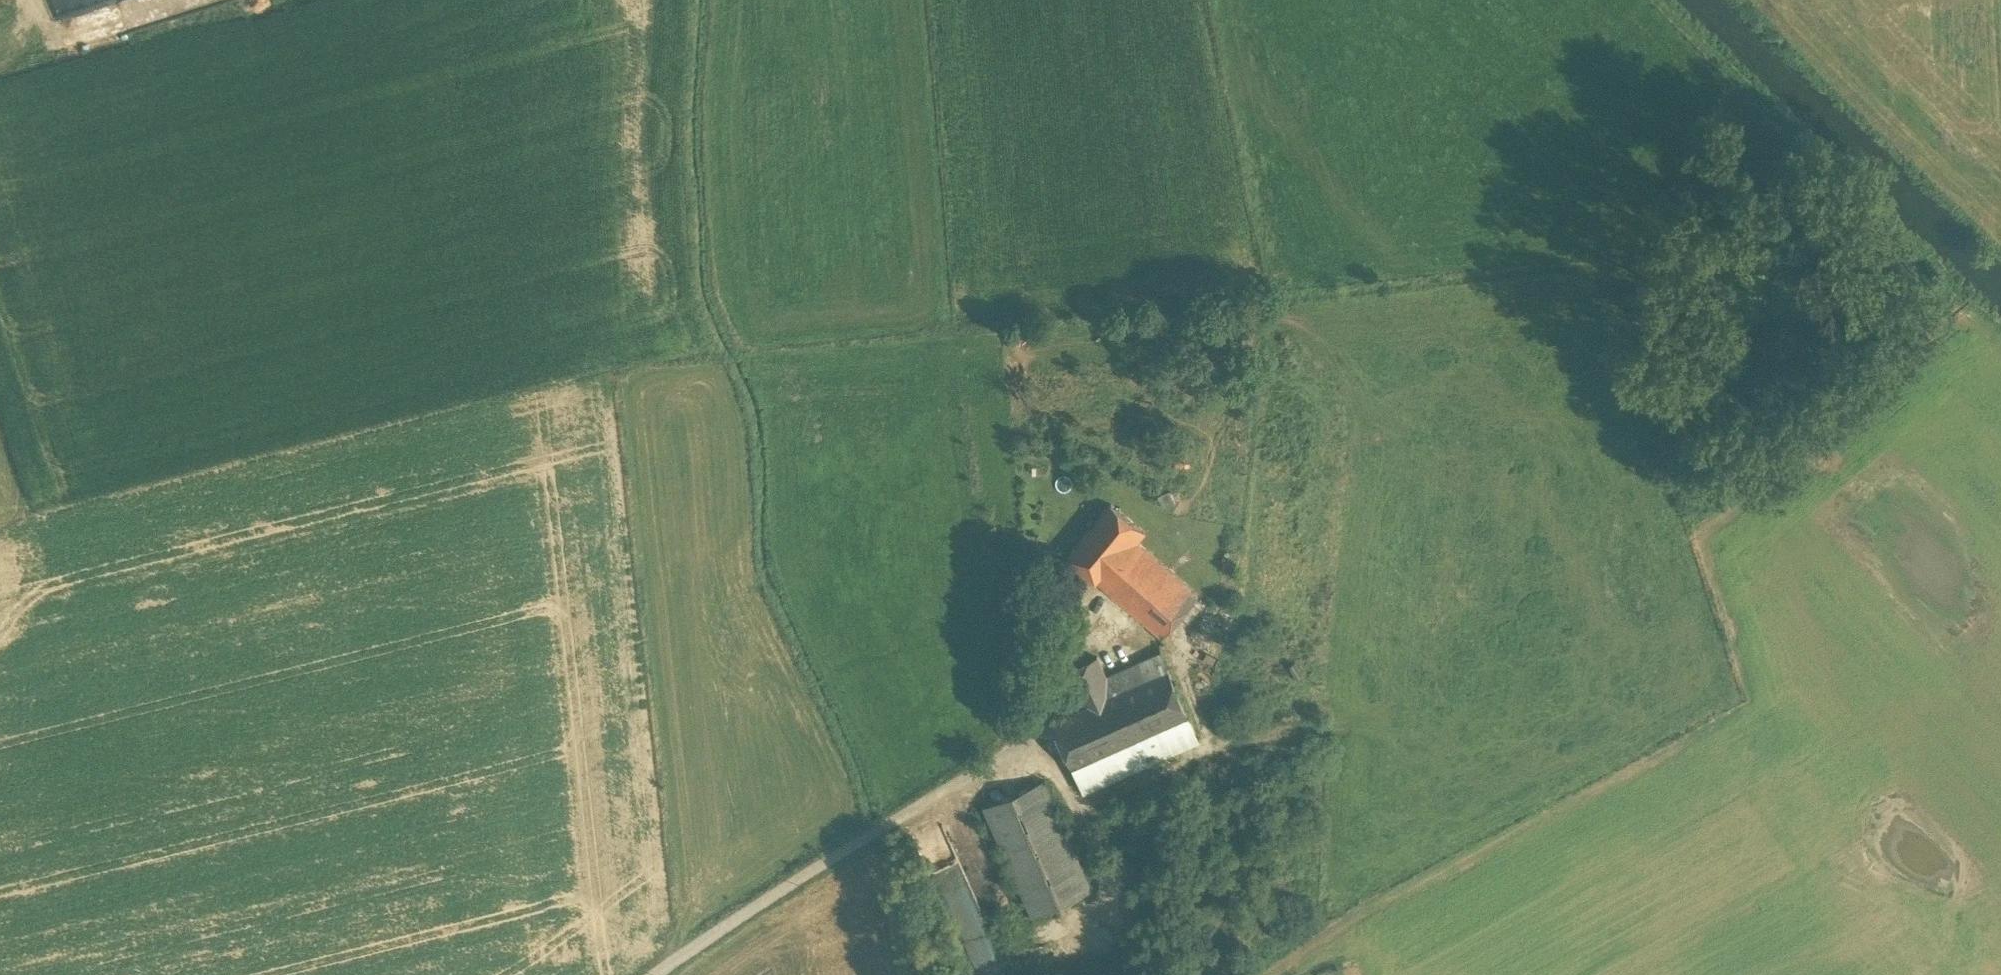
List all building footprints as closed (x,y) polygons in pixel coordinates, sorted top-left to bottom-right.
[(237,0),(70,0),(85,47),(237,0)] [(1112,502),(1068,555),(1097,578),(1138,540),(1146,530),(1112,502)] [(1097,578),(1096,578),(1163,635),(1199,593),(1138,540),(1097,578)] [(1162,650),(1107,674),(1108,677),(1114,690),(1168,666),(1162,650)] [(1097,653),(1065,668),(1073,686),(1081,704),(1114,690),(1108,677),(1107,674),(1097,653)] [(1073,765),(1170,722),(1189,713),(1168,666),(1114,690),(1081,704),(1052,718),(1073,765)] [(1073,686),(1051,695),(1050,713),(1052,718),(1081,704),(1073,686)] [(1170,722),(1073,765),(1084,790),(1181,747),(1170,722)] [(1044,778),(984,806),(1033,915),(1093,888),(1044,778)]
